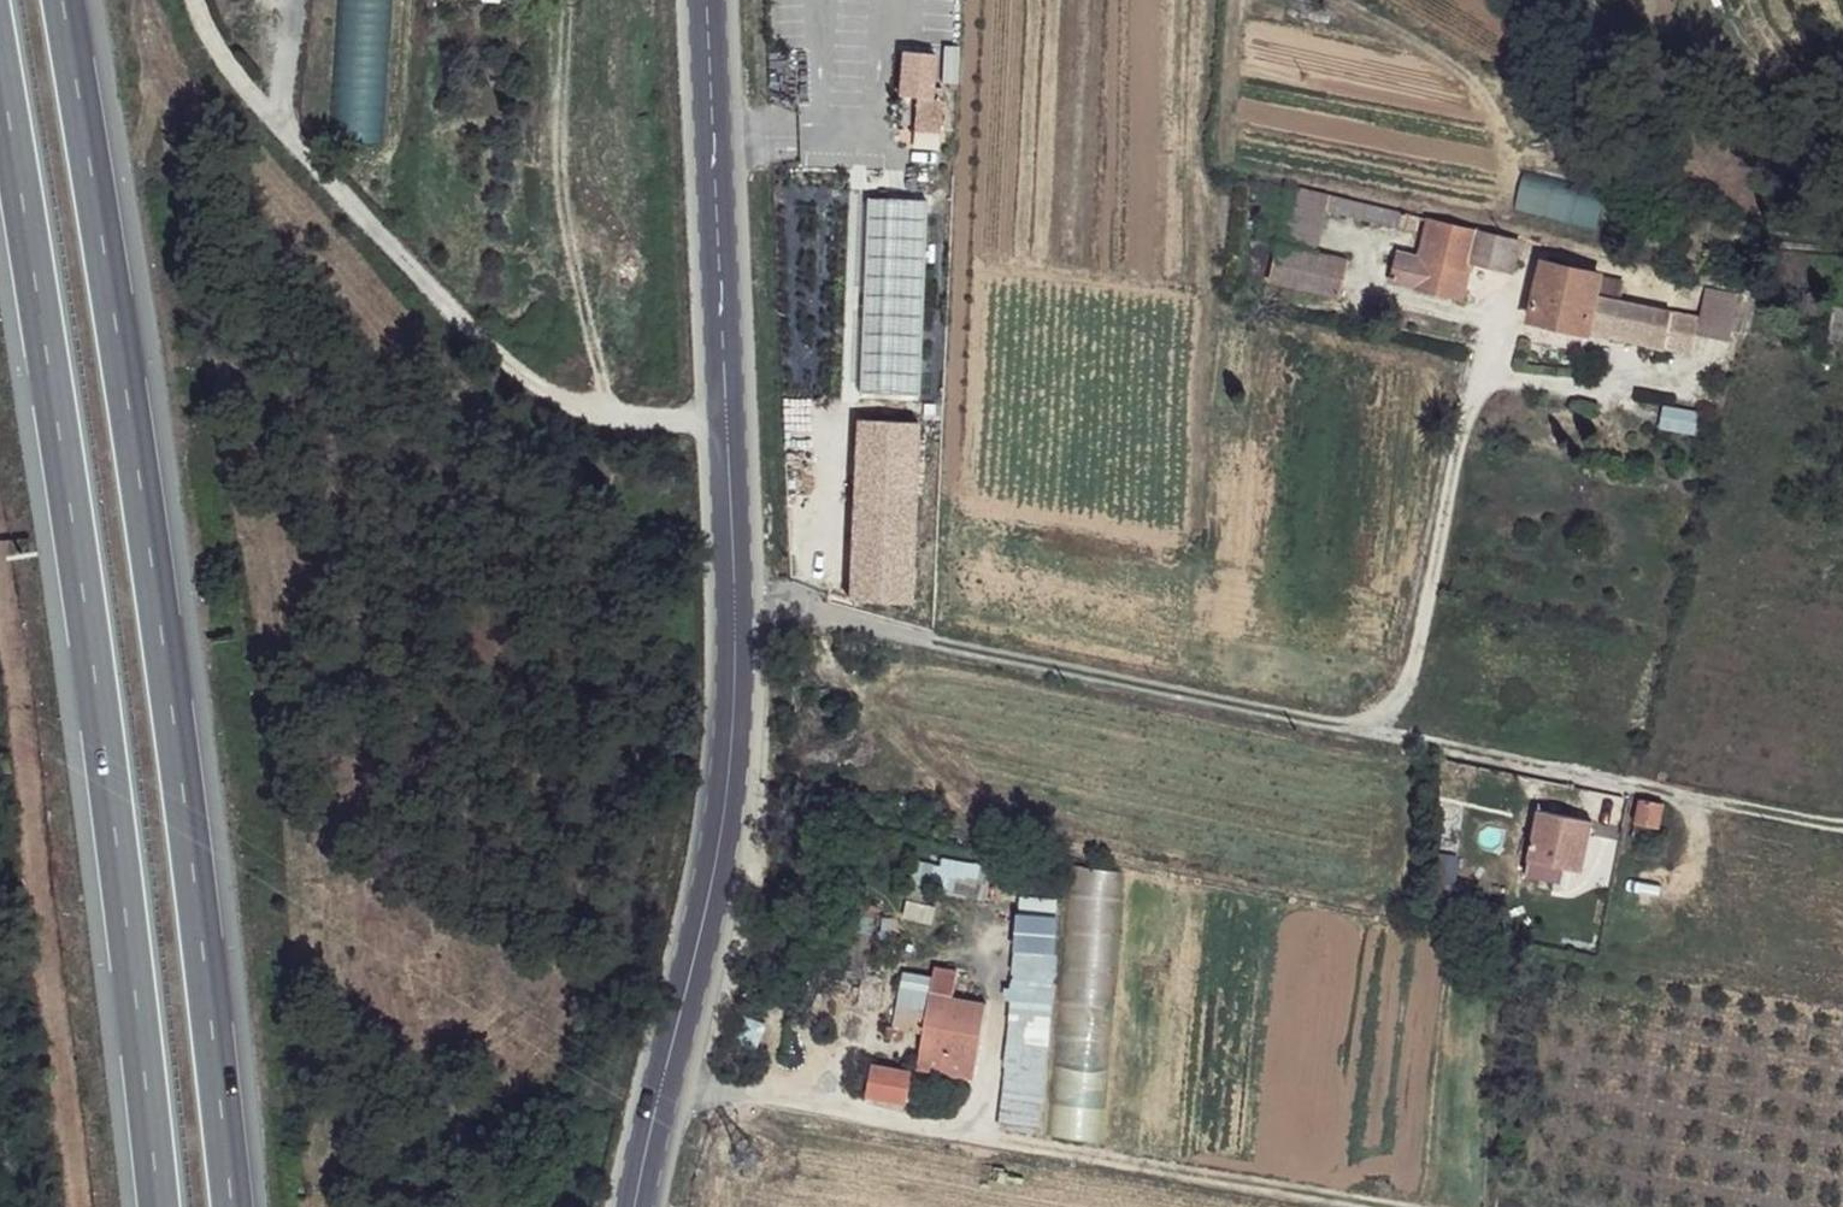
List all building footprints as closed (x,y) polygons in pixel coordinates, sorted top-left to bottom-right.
[(386,37),(386,3),(333,3),(333,37),(386,37)] [(913,55),(905,99),(921,102),(944,104),(946,104),(947,96),(937,95),(943,61),(913,55)] [(944,104),(921,102),(916,132),(940,136),(944,104)] [(1516,210),(1594,229),(1603,194),(1524,176),(1516,210)] [(1332,200),(1295,191),(1280,253),(1317,260),(1327,220),(1332,200)] [(1367,210),(1332,200),(1327,220),(1363,229),(1364,224),(1367,210)] [(863,399),(924,399),(926,202),(865,202),(863,399)] [(1406,215),(1367,204),(1367,210),(1364,224),(1401,234),(1406,215)] [(1516,247),(1430,227),(1414,293),(1460,304),(1467,267),(1510,277),(1516,247)] [(1317,260),(1280,253),(1271,287),(1341,303),(1348,271),(1317,260)] [(1599,282),(1543,270),(1531,325),(1590,337),(1596,300),(1599,282)] [(1624,288),(1599,282),(1596,300),(1620,305),(1624,288)] [(1736,296),(1700,291),(1695,320),(1702,321),(1699,336),(1729,342),(1736,296)] [(1620,305),(1596,300),(1590,337),(1649,349),(1657,312),(1620,305)] [(1677,316),(1657,312),(1649,349),(1670,353),(1677,316)] [(1695,320),(1677,316),(1670,353),(1695,357),(1699,336),(1702,321),(1695,320)] [(921,426),(862,423),(852,606),(912,609),(921,426)] [(1668,804),(1646,800),(1642,828),(1662,831),(1668,804)] [(1597,823),(1539,813),(1527,878),(1567,886),(1571,873),(1586,873),(1597,823)] [(1115,1001),(1117,865),(1065,864),(1063,1000),(1115,1001)] [(1012,905),(1003,1129),(1045,1131),(1054,906),(1012,905)] [(976,1006),(926,994),(910,1050),(969,1064),(976,1006)] [(969,1064),(910,1050),(906,1068),(964,1081),(969,1064)] [(904,1069),(860,1059),(853,1088),(897,1098),(904,1069)]
